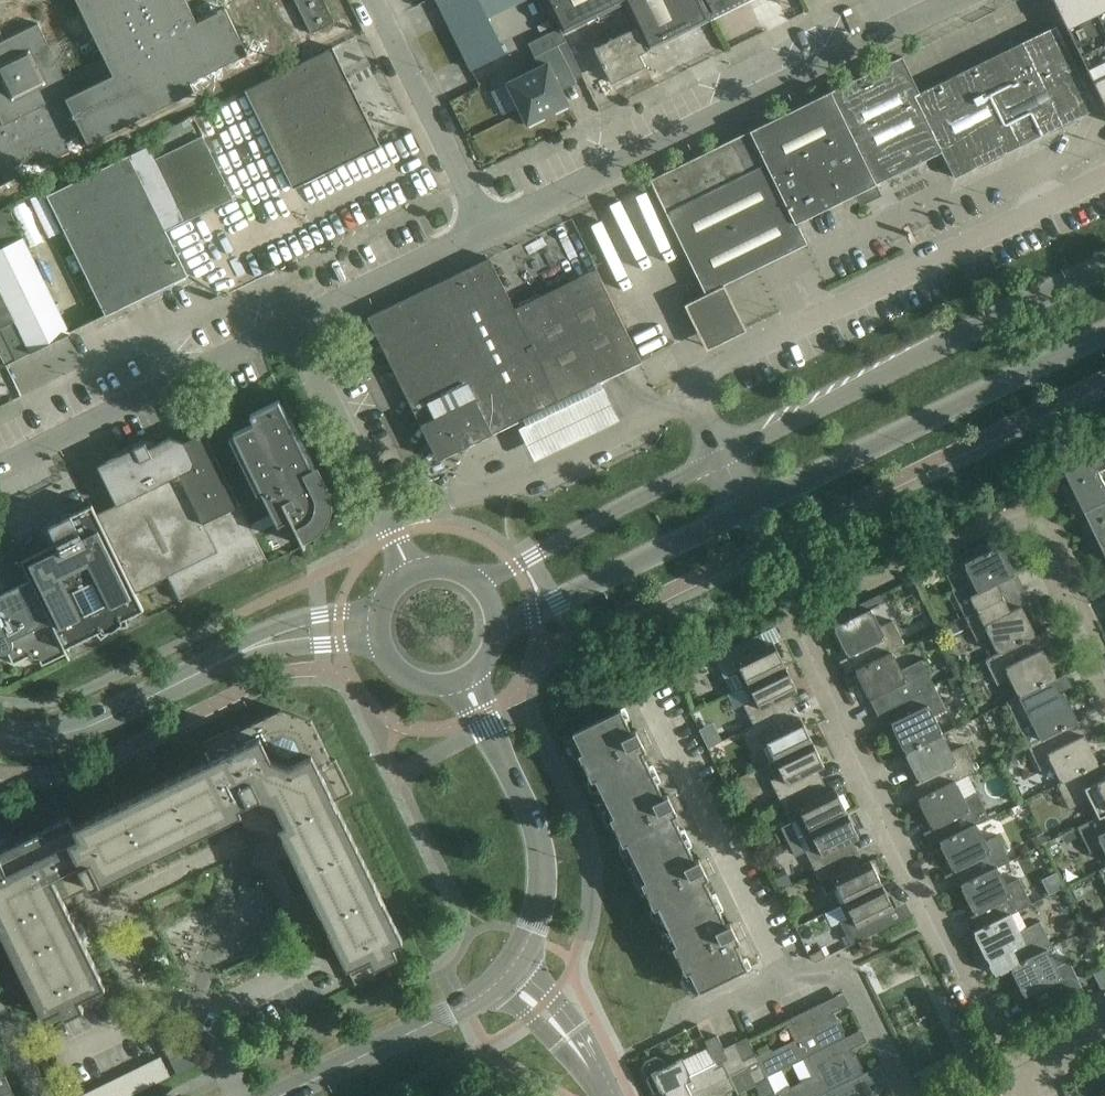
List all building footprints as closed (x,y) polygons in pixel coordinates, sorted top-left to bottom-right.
[(33,139),(32,139),(33,141),(35,140),(35,139),(292,14),(294,13),(293,11),(287,0),(195,0),(45,73),(30,43),(29,41),(27,42),(0,55),(0,71),(33,139)] [(324,0),(295,0),(311,33),(335,22),(324,0)] [(478,0),(437,0),(471,69),(504,53),(478,0)] [(703,0),(545,0),(562,35),(564,33),(576,27),(613,10),(628,2),(650,49),(712,19),(703,0)] [(712,19),(750,0),(703,0),(712,19)] [(1100,96),(1104,106),(1104,0),(1053,0),(1100,96)] [(639,54),(650,49),(628,2),(613,10),(624,33),(594,48),(611,83),(645,66),(639,54)] [(1096,108),(1056,26),(920,92),(902,56),(650,180),(705,293),(807,243),(796,222),(942,151),(954,177),(1096,108)] [(564,33),(570,46),(576,43),(580,34),(576,27),(564,33)] [(574,76),(558,44),(534,55),(540,67),(507,83),(527,124),(568,104),(558,84),(574,76)] [(382,146),(333,47),(246,90),(294,189),(382,146)] [(129,154),(166,230),(233,197),(203,136),(155,159),(148,144),(129,154)] [(166,230),(129,154),(46,194),(106,315),(153,292),(155,296),(190,279),(166,230)] [(0,210),(0,356),(5,365),(69,333),(7,206),(0,210)] [(419,405),(412,408),(437,459),(641,361),(627,331),(596,269),(514,309),(489,258),(374,313),(419,405)] [(15,385),(8,389),(13,400),(20,396),(15,385)] [(605,397),(518,439),(534,473),(621,431),(605,397)] [(316,476),(278,399),(249,414),(250,415),(251,415),(254,422),(232,433),(277,525),(280,523),(290,518),(303,545),(305,544),(298,529),(305,525),(310,521),(312,520),(314,518),(315,516),(316,514),(317,513),(318,510),(318,508),(319,506),(319,504),(319,502),(319,500),(319,497),(316,491),(310,478),(316,476)] [(204,432),(184,442),(170,437),(159,443),(158,447),(149,451),(145,442),(133,448),(136,454),(120,462),(117,456),(97,466),(116,504),(96,514),(135,593),(168,577),(180,601),(266,558),(204,432)] [(1084,512),(1104,501),(1104,487),(1097,472),(1104,468),(1104,457),(1103,452),(1064,471),(1070,483),(1061,488),(1075,516),(1084,512)] [(1103,552),(1104,550),(1104,501),(1084,512),(1089,523),(1080,527),(1094,556),(1103,552)] [(92,504),(48,526),(56,543),(21,560),(27,572),(64,648),(96,633),(101,639),(105,635),(113,629),(128,626),(126,618),(143,609),(135,593),(96,514),(92,504)] [(952,591),(964,616),(1003,597),(996,584),(1015,574),(1000,545),(964,562),(973,581),(952,591)] [(64,648),(27,572),(26,573),(30,581),(0,595),(0,653),(2,653),(4,654),(5,653),(8,653),(13,664),(27,657),(28,658),(29,660),(31,661),(33,662),(35,662),(37,662),(39,662),(40,661),(42,665),(65,654),(68,660),(70,659),(64,648)] [(863,612),(870,608),(882,602),(879,595),(859,604),(863,612)] [(1003,597),(964,616),(977,641),(990,635),(998,652),(998,653),(1035,635),(1020,606),(1009,611),(1003,597)] [(855,670),(905,645),(892,620),(879,627),(870,608),(863,612),(834,626),(849,656),(860,651),(866,664),(855,669),(855,670)] [(943,627),(949,638),(960,632),(955,621),(943,627)] [(743,686),(785,666),(773,642),(762,648),(756,635),(718,654),(729,675),(735,671),(743,686)] [(998,653),(998,652),(985,659),(998,684),(1011,678),(1019,696),(1020,696),(1056,678),(1041,649),(1030,654),(1024,641),(1035,636),(1035,635),(998,653)] [(905,645),(855,670),(869,699),(888,690),(895,703),(934,685),(922,660),(901,670),(892,652),(905,646),(905,645)] [(745,727),(746,729),(791,707),(786,696),(797,690),(785,666),(743,686),(750,701),(742,705),(751,723),(745,727)] [(947,679),(952,689),(964,683),(960,673),(947,679)] [(1059,693),(1053,680),(1045,684),(1020,696),(1019,696),(1006,702),(1019,728),(1032,721),(1040,739),(1041,739),(1066,726),(1077,721),(1062,692),(1059,693)] [(891,722),(905,752),(942,734),(933,716),(946,710),(934,685),(895,703),(902,717),(891,722)] [(791,707),(746,729),(756,749),(762,746),(769,761),(811,740),(800,717),(789,723),(784,712),(792,708),(791,707)] [(44,829),(70,884),(77,881),(81,888),(91,882),(93,886),(100,883),(241,814),(238,808),(246,804),(250,812),(272,820),(280,816),(284,824),(278,826),(355,984),(379,972),(375,965),(397,955),(392,945),(402,940),(335,802),(352,793),(335,759),(331,761),(311,720),(281,709),(240,729),(238,725),(203,742),(212,759),(74,827),(69,817),(44,829)] [(604,797),(652,774),(641,752),(645,750),(645,748),(652,745),(646,733),(639,736),(636,730),(632,732),(620,709),(572,732),(582,752),(578,754),(591,780),(595,778),(604,797)] [(1041,739),(1040,739),(1027,745),(1040,771),(1053,764),(1062,782),(1098,764),(1083,734),(1072,740),(1066,727),(1077,721),(1041,739)] [(942,734),(905,752),(920,781),(931,776),(937,789),(918,798),(919,799),(955,781),(976,771),(964,746),(951,752),(942,734)] [(811,740),(769,761),(777,775),(770,779),(781,800),(818,782),(813,771),(824,765),(811,740)] [(1013,752),(1002,757),(1007,769),(1019,764),(1013,752)] [(1090,821),(1099,817),(1104,814),(1104,777),(1101,779),(1095,766),(1098,764),(1062,782),(1056,784),(1070,812),(1075,813),(1084,808),(1090,821)] [(636,861),(684,838),(673,816),(677,814),(676,812),(683,809),(677,797),(670,800),(667,794),(663,796),(652,774),(604,797),(614,816),(610,818),(623,845),(627,843),(636,861)] [(939,841),(940,842),(976,824),(989,818),(977,792),(964,799),(955,781),(919,799),(933,828),(944,823),(950,836),(939,841)] [(824,794),(818,782),(781,800),(791,821),(797,818),(804,832),(838,815),(846,811),(835,789),(824,794)] [(853,853),(847,842),(859,837),(846,811),(838,815),(804,832),(811,848),(805,851),(815,872),(853,853)] [(1090,821),(1078,827),(1090,853),(1103,846),(1104,850),(1104,814),(1099,817),(1090,821)] [(985,842),(976,824),(940,842),(954,871),(965,866),(971,879),(960,884),(961,884),(997,867),(1010,861),(998,835),(985,842)] [(70,884),(44,829),(0,851),(0,930),(42,1017),(60,1008),(65,1018),(83,1009),(79,999),(105,987),(58,890),(70,884)] [(1043,833),(1032,838),(1036,847),(1047,841),(1043,833)] [(658,907),(667,925),(715,902),(704,880),(708,878),(708,877),(715,873),(709,861),(702,865),(698,858),(694,860),(684,838),(636,861),(645,880),(641,882),(654,909),(658,907)] [(831,889),(838,903),(881,883),(870,860),(859,865),(853,853),(815,872),(825,892),(831,889)] [(997,867),(961,884),(975,914),(986,908),(992,921),(973,931),(974,931),(1011,913),(1018,910),(1031,904),(1019,878),(1006,885),(997,867)] [(785,870),(774,875),(780,888),(791,883),(785,870)] [(881,883),(838,903),(846,918),(839,921),(851,944),(889,926),(882,913),(893,908),(881,883)] [(715,902),(667,925),(676,944),(672,946),(695,992),(758,962),(740,925),(733,929),(730,922),(726,924),(715,902)] [(1011,913),(974,931),(988,961),(995,974),(1047,949),(1052,947),(1040,921),(1020,931),(1011,913)] [(1089,913),(1077,919),(1083,931),(1095,925),(1089,913)] [(1080,930),(1074,917),(1066,921),(1063,929),(1067,937),(1080,930)] [(995,974),(995,975),(1011,967),(1032,1010),(1052,1000),(1081,986),(1072,966),(1069,960),(1056,967),(1047,949),(995,974)] [(824,957),(820,950),(809,956),(811,960),(815,962),(824,957)] [(1093,972),(1101,989),(1104,988),(1104,969),(1104,967),(1093,972)] [(766,1076),(806,1057),(840,1041),(846,1039),(837,1020),(832,1023),(822,1003),(790,1019),(799,1036),(772,1050),(771,1047),(756,1055),(766,1076)] [(183,1027),(177,1030),(160,1038),(177,1073),(200,1062),(183,1027)] [(665,1066),(662,1059),(655,1056),(644,1061),(642,1069),(654,1093),(661,1090),(664,1095),(686,1095),(727,1076),(721,1062),(728,1059),(723,1048),(717,1035),(705,1041),(707,1046),(665,1066)] [(806,1057),(814,1075),(790,1087),(789,1084),(774,1092),(774,1093),(776,1095),(821,1095),(824,1095),(858,1078),(864,1075),(855,1057),(849,1060),(840,1041),(806,1057)] [(723,1048),(728,1059),(721,1062),(727,1076),(686,1095),(717,1095),(734,1088),(736,1093),(755,1084),(760,1095),(762,1095),(743,1058),(735,1042),(723,1048)] [(774,1092),(766,1076),(756,1055),(754,1052),(743,1058),(762,1095),(768,1095),(774,1093),(774,1092)] [(139,1067),(79,1095),(129,1095),(170,1076),(161,1056),(141,1066),(139,1067)] [(12,1091),(0,1067),(0,1095),(2,1095),(12,1091)] [(1097,1075),(1104,1092),(1104,1071),(1097,1075)] [(824,1095),(867,1095),(858,1078),(824,1095)]
